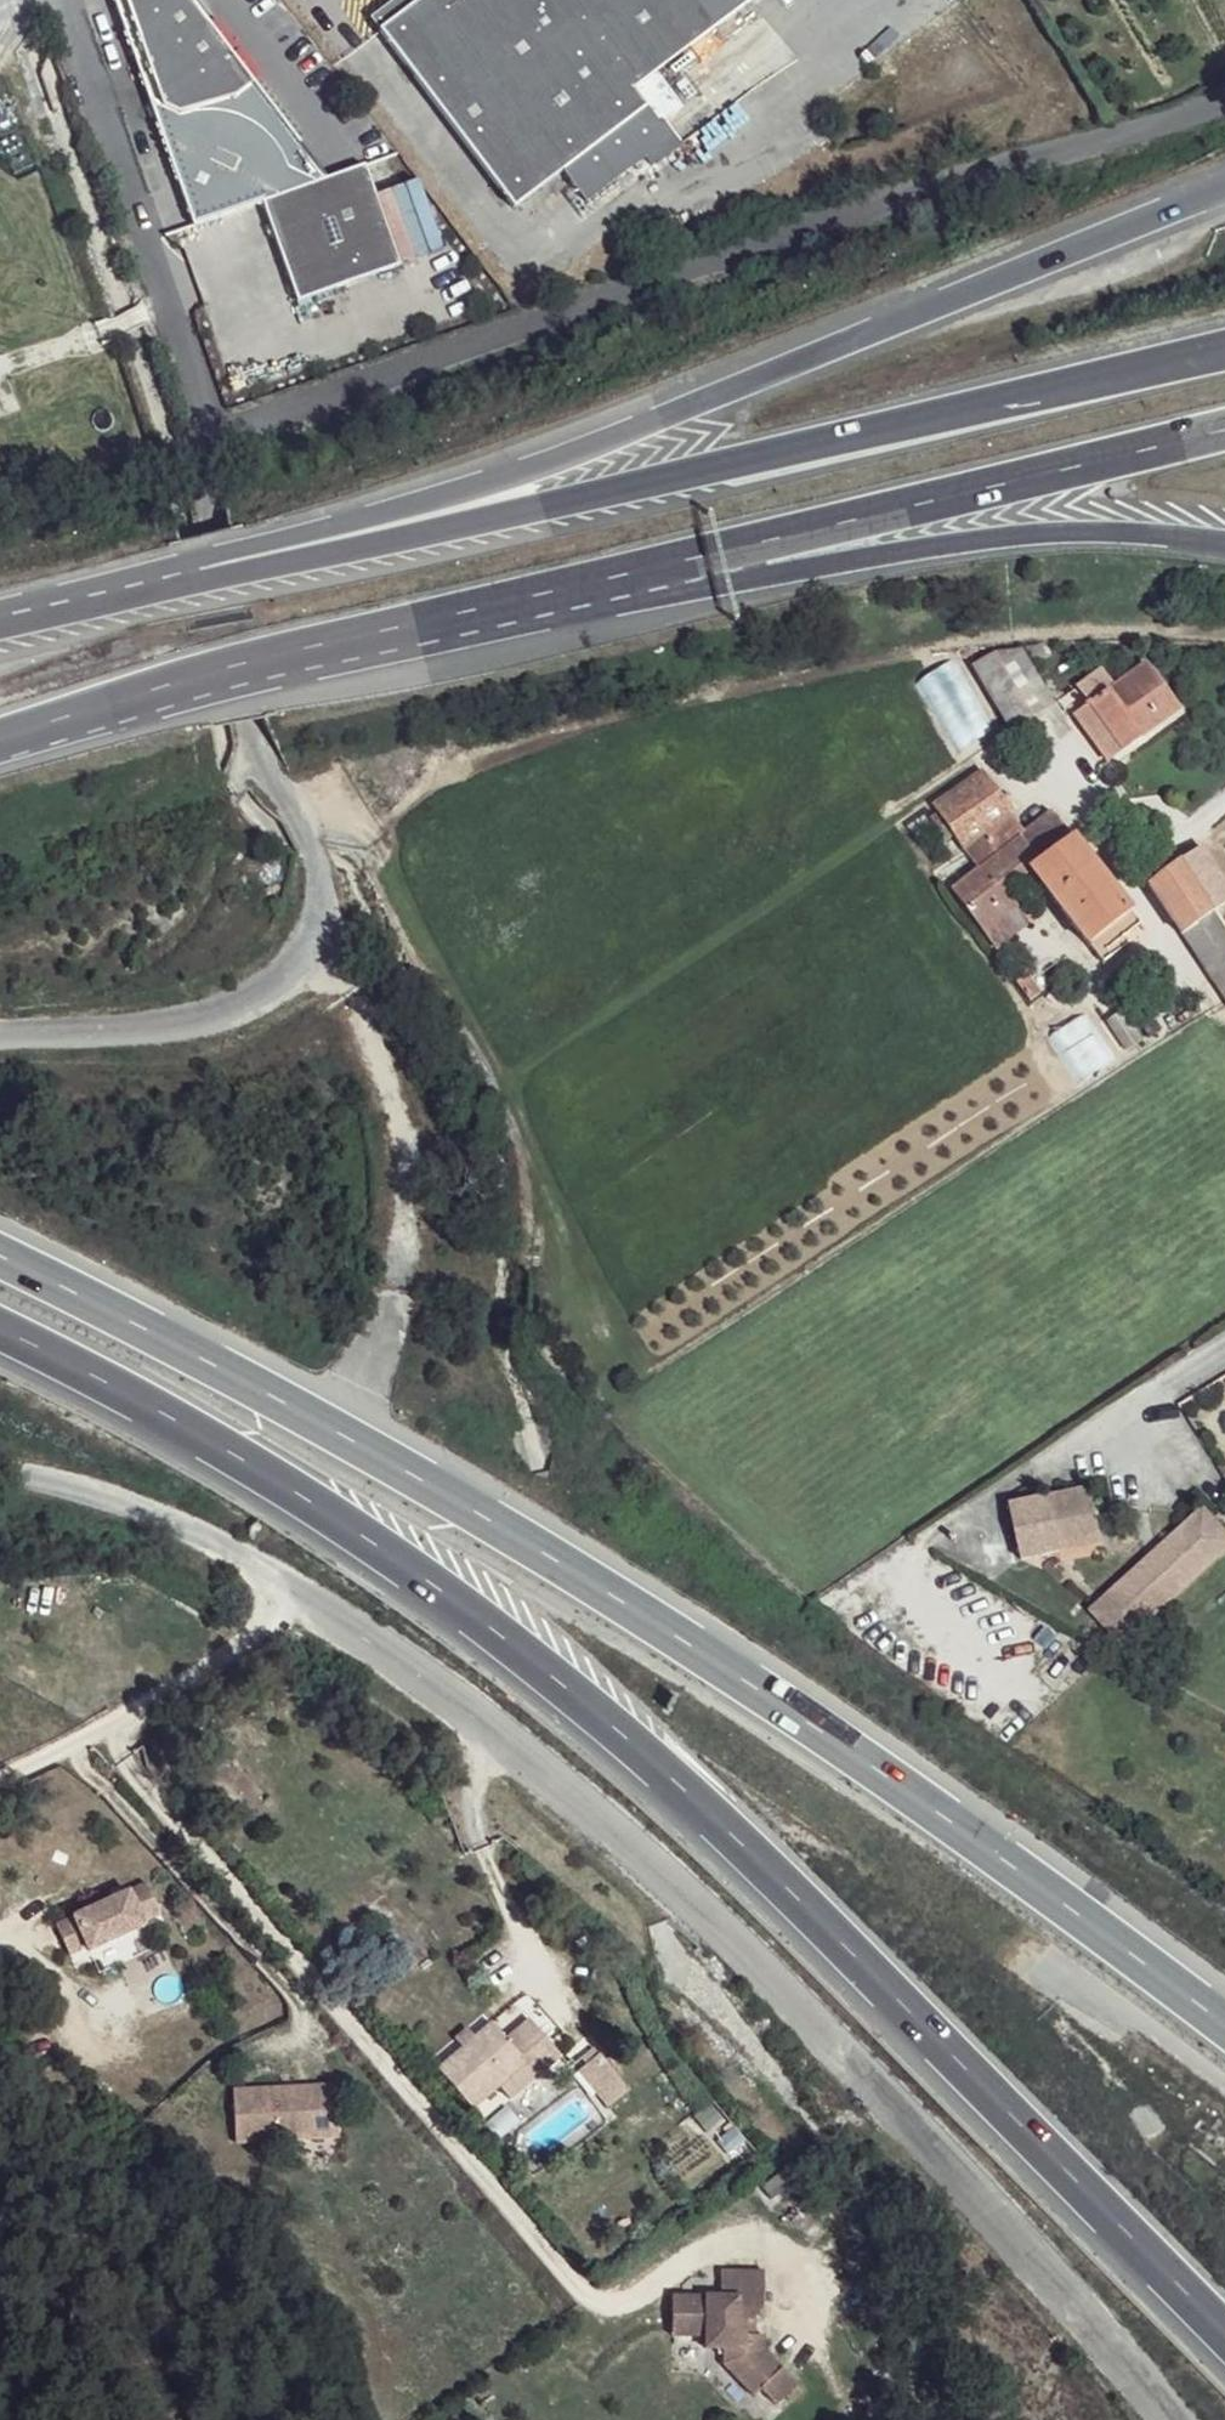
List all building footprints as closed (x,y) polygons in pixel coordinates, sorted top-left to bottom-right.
[(691,46),(751,0),(418,0),(382,26),(516,204),(567,165),(648,105),(661,123),(663,121),(670,116),(683,106),(668,87),(656,72),(691,46)] [(691,46),(656,72),(668,87),(702,59),(691,46)] [(183,116),(155,103),(199,226),(267,206),(303,304),(405,271),(370,168),(328,183),(296,170),(288,151),(277,136),(262,123),(238,113),(219,111),(196,113),(183,116)] [(648,105),(567,165),(590,197),(649,152),(657,163),(681,144),(663,121),(661,123),(648,105)] [(688,139),(670,116),(663,121),(681,144),(688,139)] [(972,660),(1001,726),(1048,706),(1020,640),(972,660)] [(1116,688),(1090,705),(1120,747),(1178,707),(1147,665),(1116,688)] [(1102,669),(1077,686),(1090,705),(1116,688),(1102,669)] [(983,773),(932,808),(963,850),(1013,815),(983,773)] [(977,870),(951,890),(982,931),(1014,906),(997,883),(1024,863),(1089,949),(1093,946),(1126,920),(1132,916),(1052,813),(1025,834),(977,870)] [(1013,815),(963,850),(977,870),(1025,834),(1013,815)] [(1179,862),(1215,912),(1224,905),(1224,884),(1199,849),(1179,862)] [(1179,862),(1145,885),(1180,936),(1215,912),(1179,862)] [(1224,997),(1224,927),(1215,912),(1180,936),(1224,997)] [(1126,920),(1093,946),(1100,954),(1133,929),(1126,920)] [(1204,1400),(1224,1439),(1224,1388),(1204,1400)] [(1105,1479),(1018,1494),(1032,1550),(1069,1545),(1067,1531),(1116,1523),(1105,1479)] [(1202,1512),(1090,1610),(1121,1646),(1224,1557),(1224,1536),(1202,1512)] [(1116,1523),(1067,1531),(1069,1545),(1071,1554),(1119,1542),(1116,1523)] [(153,1889),(60,1926),(74,1957),(92,1951),(92,1954),(156,1930),(153,1923),(165,1918),(153,1889)] [(520,2029),(496,2049),(517,2073),(531,2089),(553,2070),(520,2029)] [(484,2034),(435,2076),(469,2116),(486,2102),(517,2073),(496,2049),(484,2034)] [(604,2108),(627,2091),(594,2047),(571,2064),(604,2108)] [(531,2089),(517,2073),(486,2102),(498,2115),(531,2089)] [(331,2092),(228,2096),(230,2148),(333,2144),(331,2092)] [(667,2308),(666,2349),(699,2349),(699,2361),(716,2361),(717,2378),(747,2408),(754,2401),(769,2416),(790,2397),(758,2366),(758,2346),(738,2346),(738,2332),(748,2331),(758,2314),(757,2284),(715,2284),(711,2310),(667,2308)]
